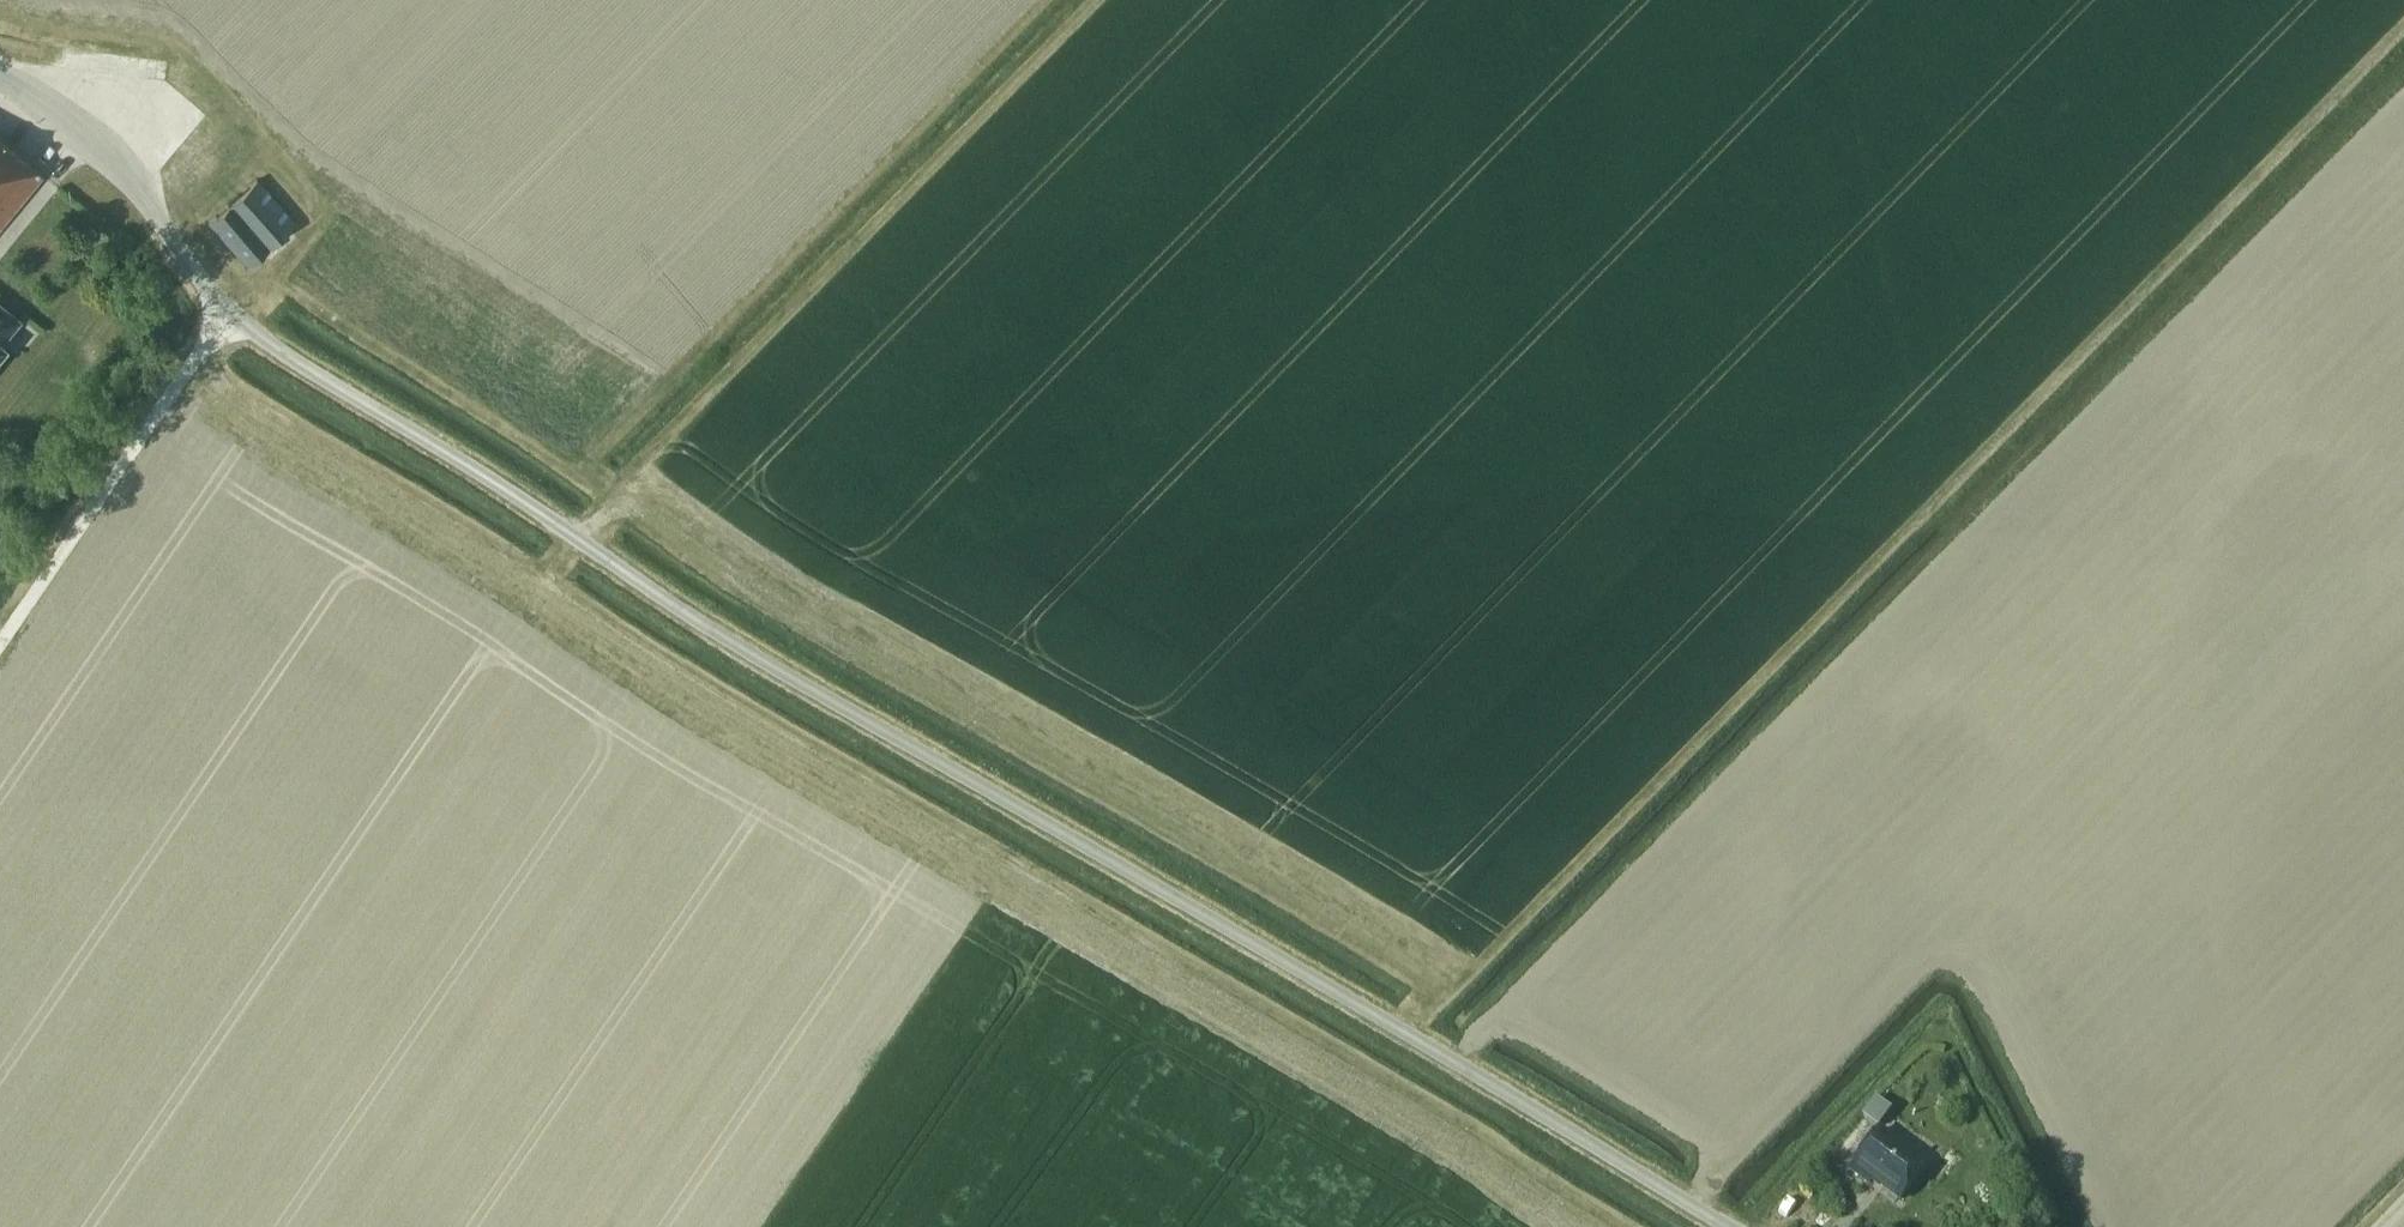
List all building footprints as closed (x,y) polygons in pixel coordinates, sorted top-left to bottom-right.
[(0,138),(0,225),(42,173),(0,138)] [(296,222),(257,179),(209,221),(247,265),(296,222)] [(6,345),(1,341),(20,318),(0,302),(0,352),(6,345)] [(1878,1126),(1891,1109),(1877,1099),(1864,1116),(1878,1126)] [(1873,1178),(1900,1200),(1926,1165),(1880,1129),(1850,1168),(1869,1183),(1873,1178)]
